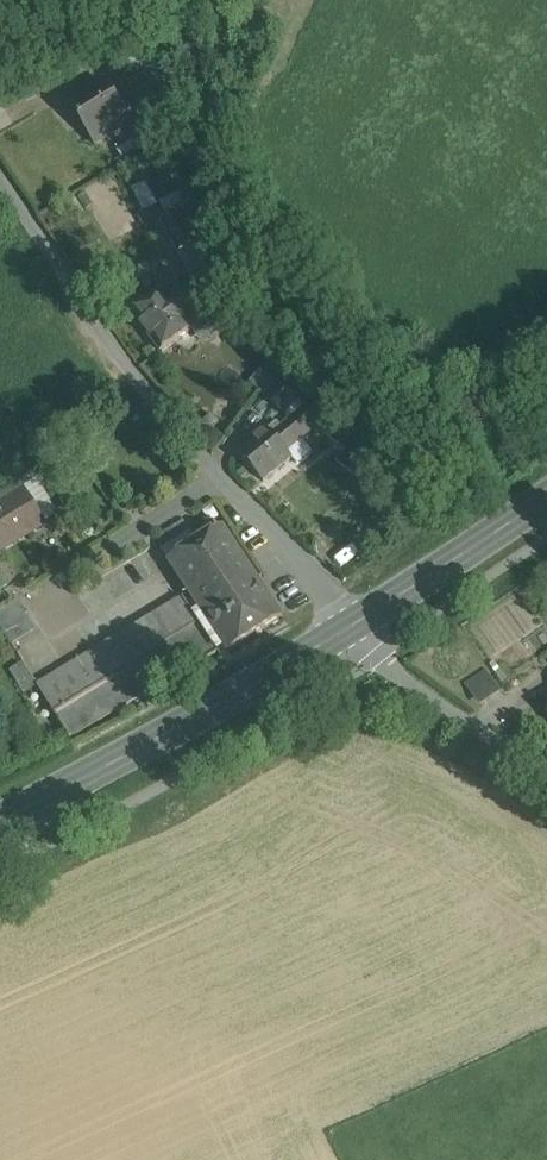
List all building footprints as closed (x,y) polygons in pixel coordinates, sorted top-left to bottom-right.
[(104,84),(72,106),(83,122),(81,123),(96,146),(114,134),(111,130),(128,119),(104,84)] [(166,95),(139,114),(155,138),(182,119),(166,95)] [(199,241),(179,207),(160,218),(178,252),(199,241)] [(199,241),(178,252),(182,259),(202,249),(203,248),(199,241)] [(202,249),(182,259),(191,273),(210,263),(202,249)] [(208,275),(168,297),(186,321),(222,302),(208,275)] [(163,291),(133,314),(161,351),(191,329),(186,321),(168,297),(163,291)] [(306,388),(284,369),(263,394),(285,412),(300,395),(306,388)] [(276,419),(239,452),(264,480),(292,455),(287,449),(322,418),(308,402),(314,395),(306,388),(300,395),(306,400),(280,423),(276,419)] [(430,478),(408,459),(401,467),(423,486),(430,478)] [(0,508),(0,551),(45,524),(25,492),(0,508)] [(283,617),(223,527),(198,543),(184,522),(164,535),(162,537),(161,539),(160,541),(160,544),(161,548),(162,550),(206,619),(200,623),(183,597),(38,687),(70,740),(175,675),(176,678),(225,647),(229,653),(283,617)] [(16,601),(0,612),(0,628),(12,648),(36,634),(16,601)] [(481,705),(501,691),(488,671),(467,684),(481,705)]
